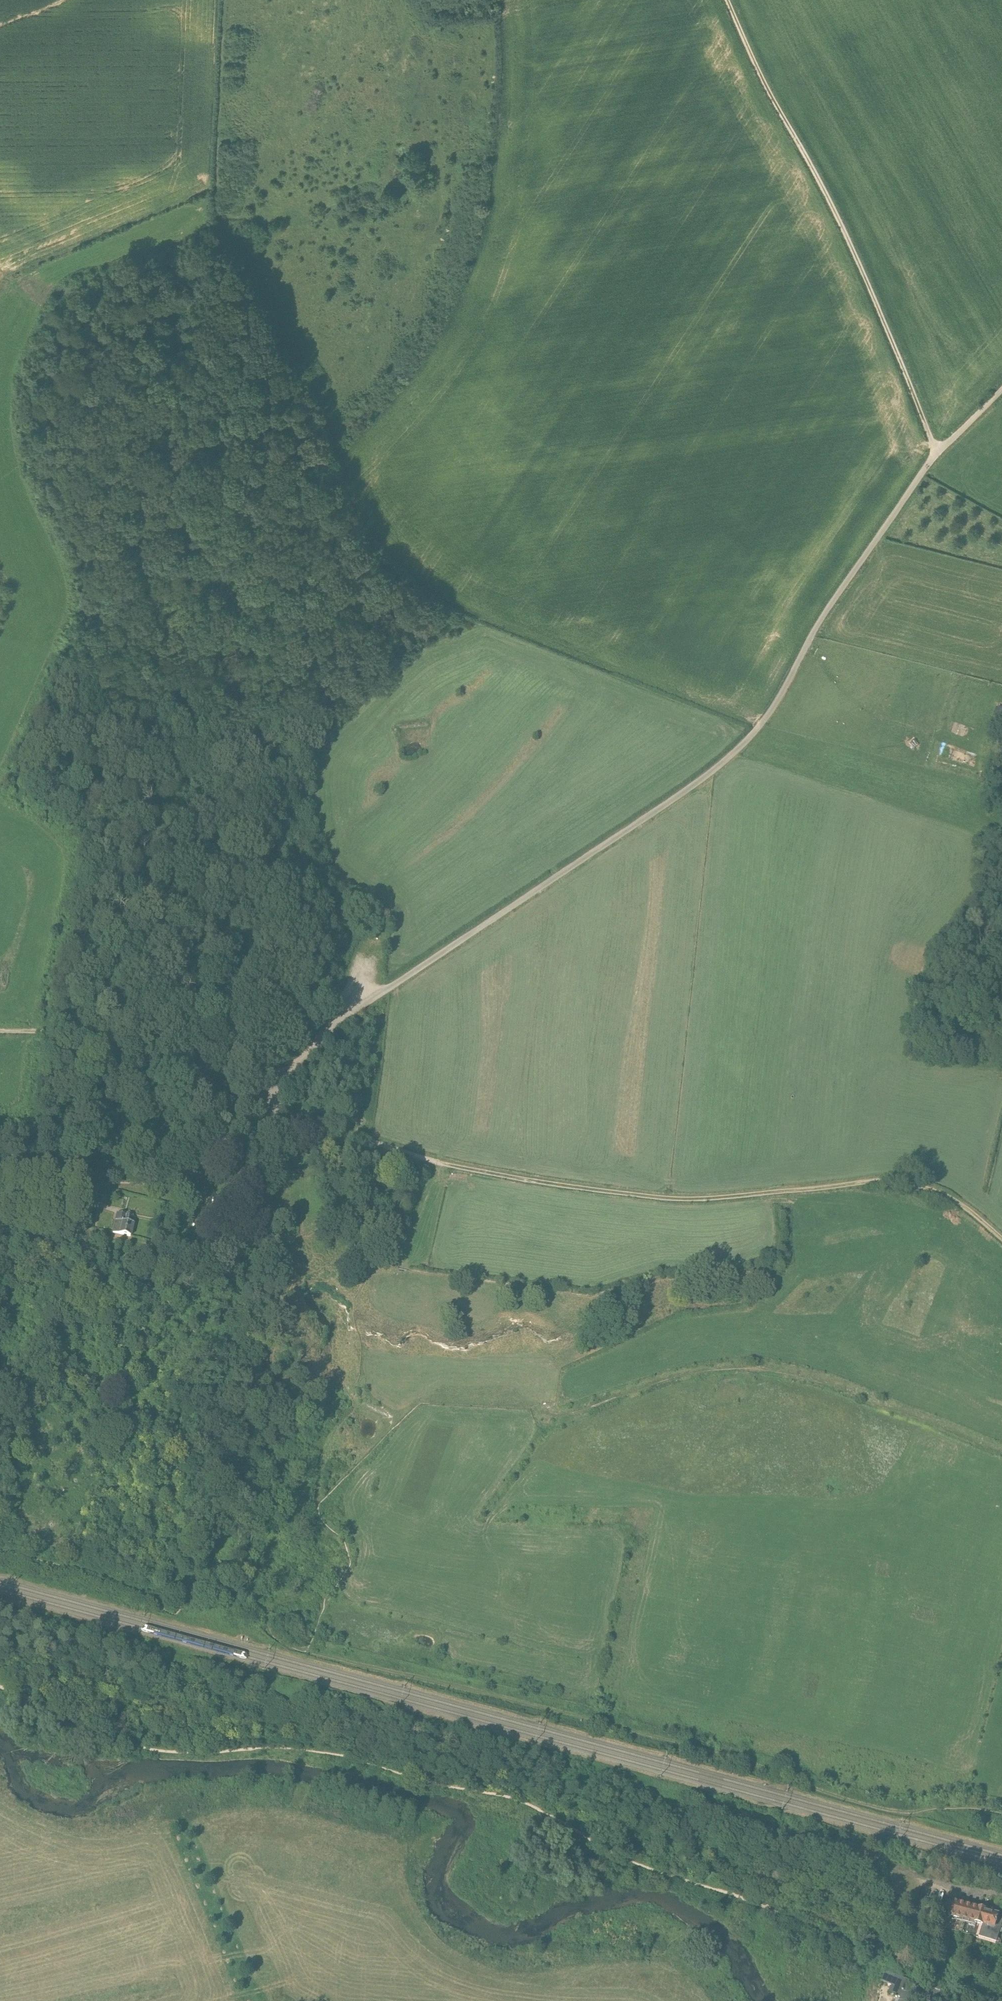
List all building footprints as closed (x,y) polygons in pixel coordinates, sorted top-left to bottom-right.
[(992,726),(1001,729),(1001,707),(998,706),(992,726)] [(97,1203),(98,1203),(105,1204),(106,1197),(99,1195),(97,1203)] [(122,1221),(116,1220),(113,1233),(132,1237),(135,1224),(133,1223),(134,1217),(123,1214),(122,1221)] [(953,1902),(948,1918),(975,1924),(982,1926),(979,1939),(997,1944),(1001,1926),(1001,1917),(987,1913),(987,1911),(953,1902)] [(993,1968),(990,1978),(997,1980),(999,1969),(993,1968)] [(912,1993),(907,1991),(911,1981),(886,1971),(881,1982),(892,1986),(889,1993),(900,1998),(899,2000),(909,2000),(912,1993)] [(923,1979),(921,1986),(929,1988),(928,1989),(926,1996),(938,2000),(942,1986),(923,1979)]
